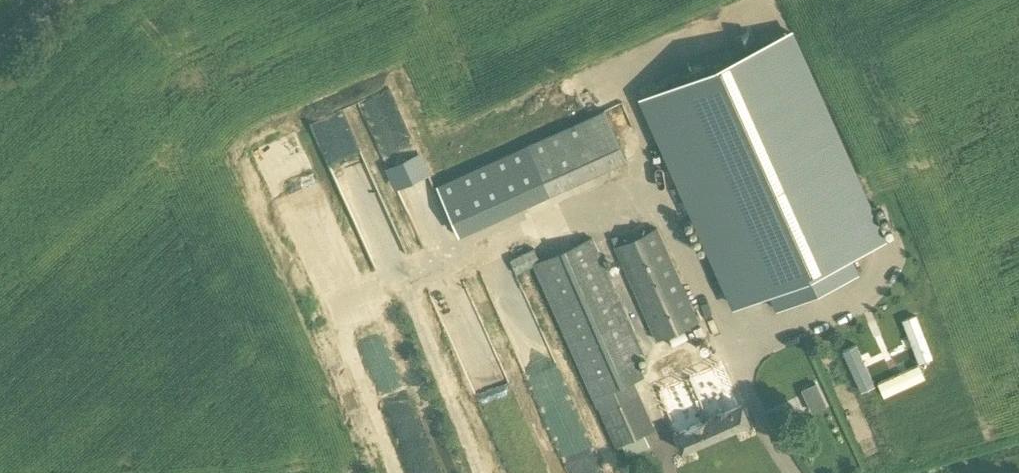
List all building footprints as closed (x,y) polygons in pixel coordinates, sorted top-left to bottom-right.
[(882,239),(790,32),(784,34),(642,97),(735,305),(767,290),(776,309),(858,272),(849,254),(882,239)] [(607,110),(527,144),(548,193),(628,159),(607,110)] [(347,126),(342,111),(311,122),(317,138),(347,126)] [(353,125),(317,141),(326,162),(362,146),(353,125)] [(656,340),(699,321),(657,226),(614,246),(656,340)] [(655,429),(633,380),(645,375),(637,357),(644,353),(592,236),(537,261),(533,262),(534,266),(533,266),(535,270),(596,407),(598,407),(616,447),(655,429)] [(533,253),(512,264),(519,278),(535,270),(533,266),(534,266),(533,262),(537,261),(533,253)] [(716,355),(651,384),(670,426),(666,428),(675,450),(748,418),(739,398),(735,399),(716,355)] [(801,389),(811,412),(827,405),(816,382),(801,389)] [(391,472),(436,472),(433,461),(391,472)]
